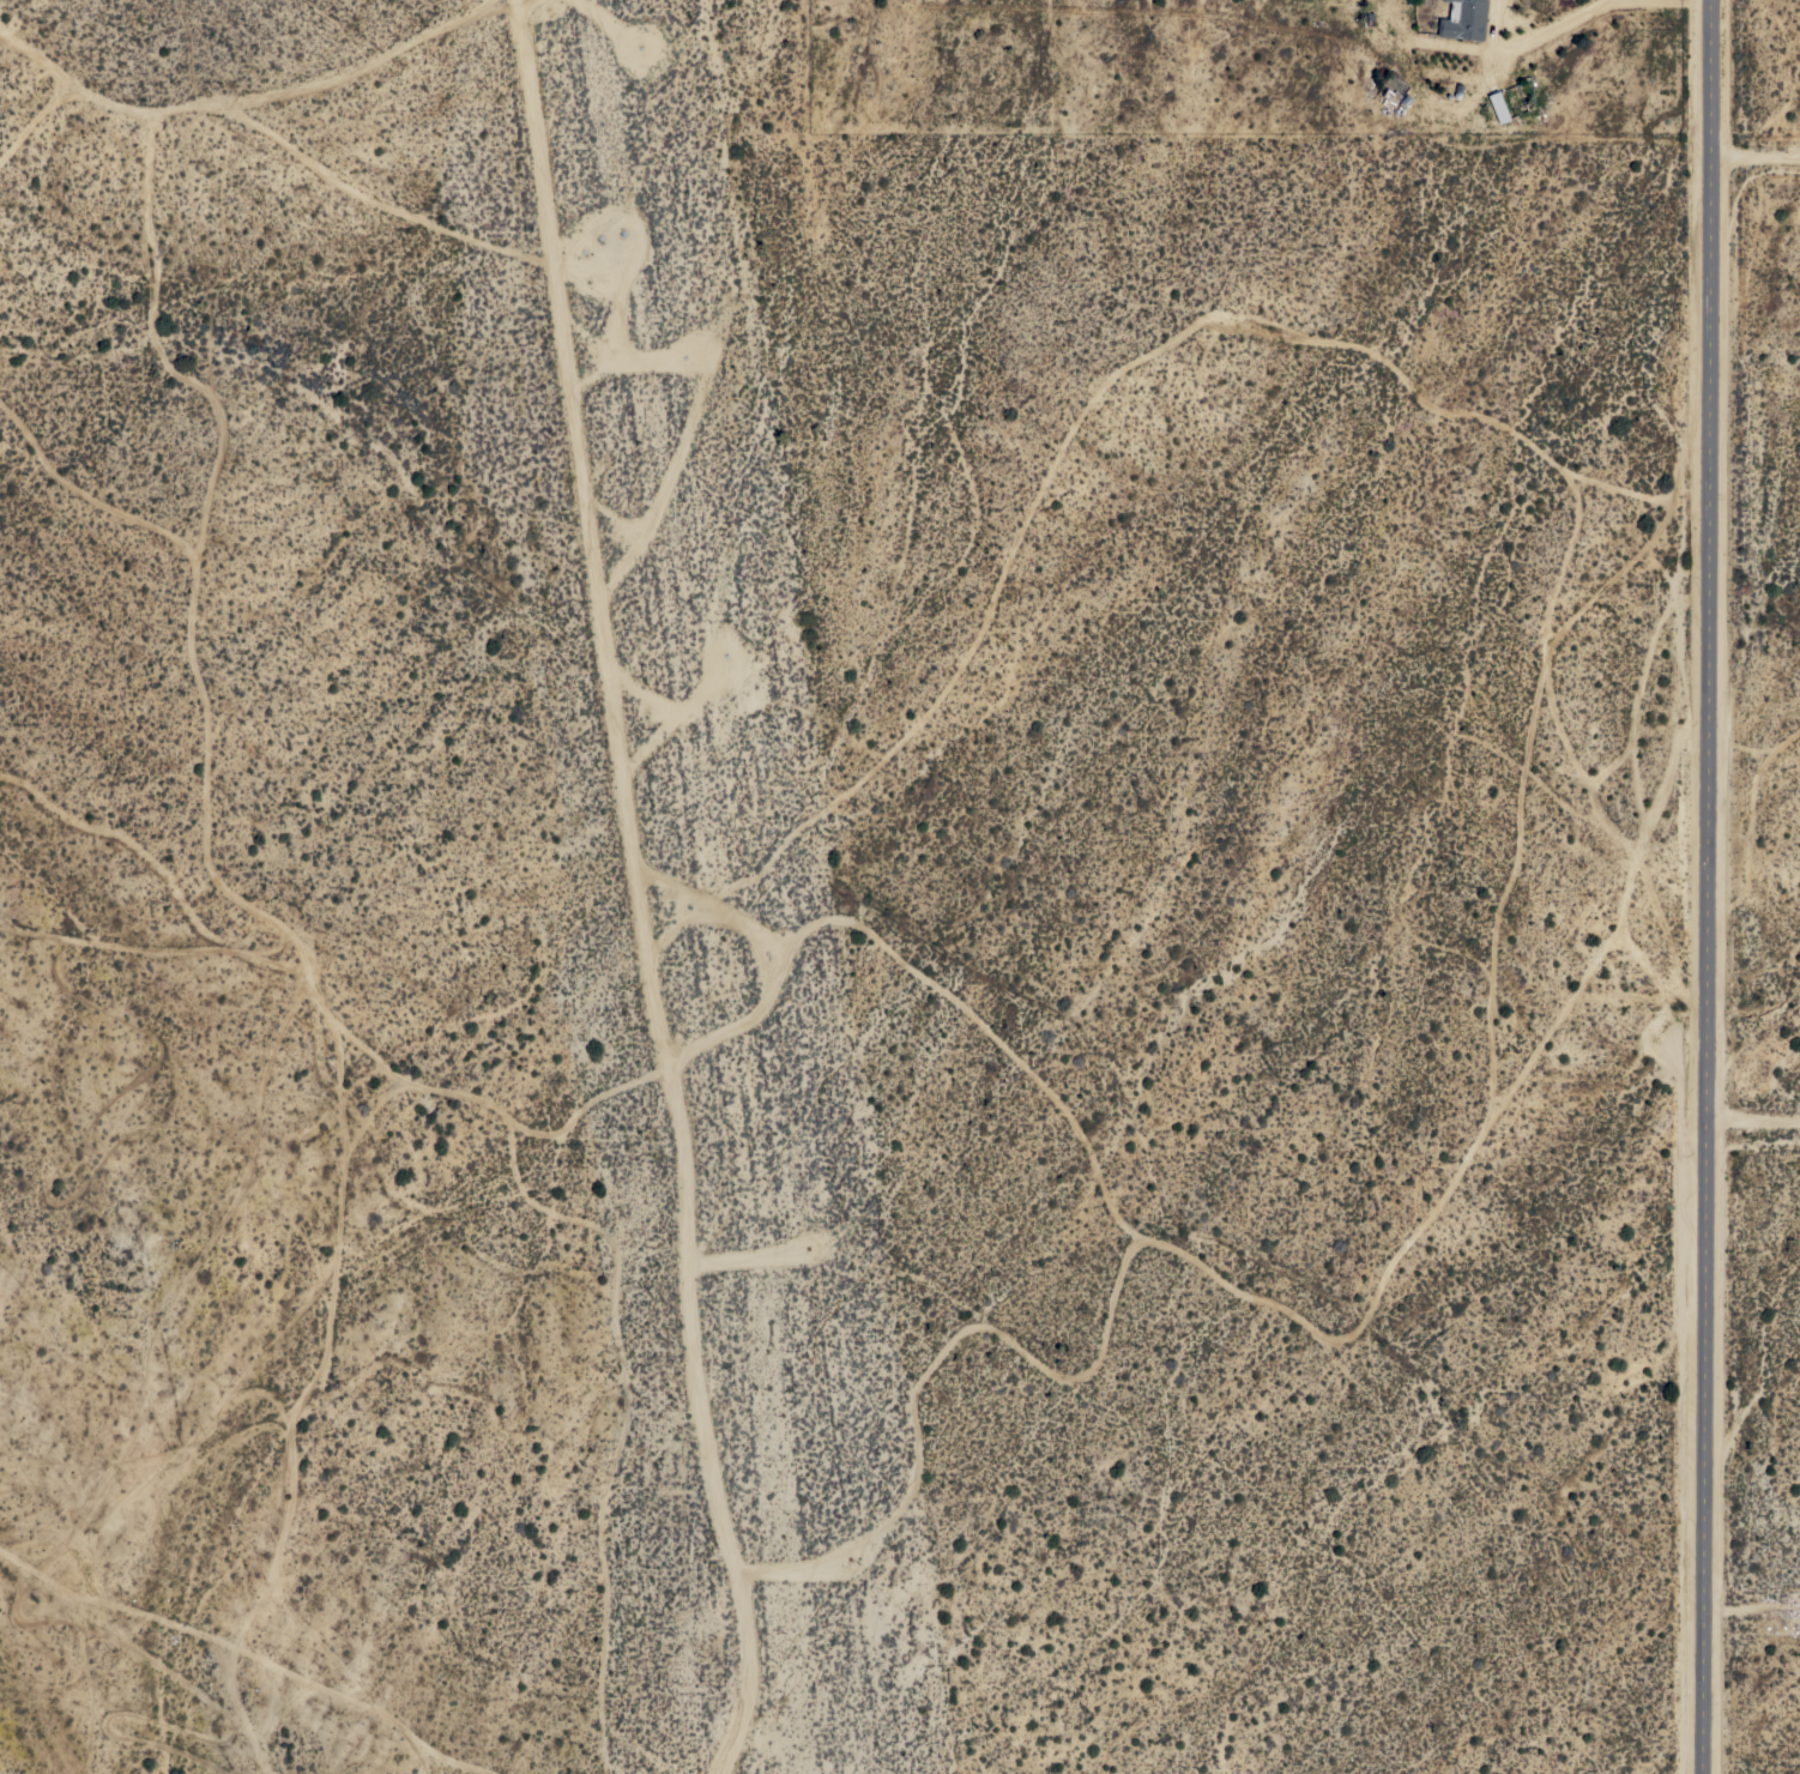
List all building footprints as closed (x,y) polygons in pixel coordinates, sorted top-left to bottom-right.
[(1442,1),(1442,0),(1484,0),(1486,0),(1482,40),(1461,38),(1461,37),(1456,36),(1456,37),(1436,36),(1438,18),(1448,18),(1449,1),(1442,1)] [(1485,95),(1502,89),(1514,116),(1497,123),(1485,95)]
